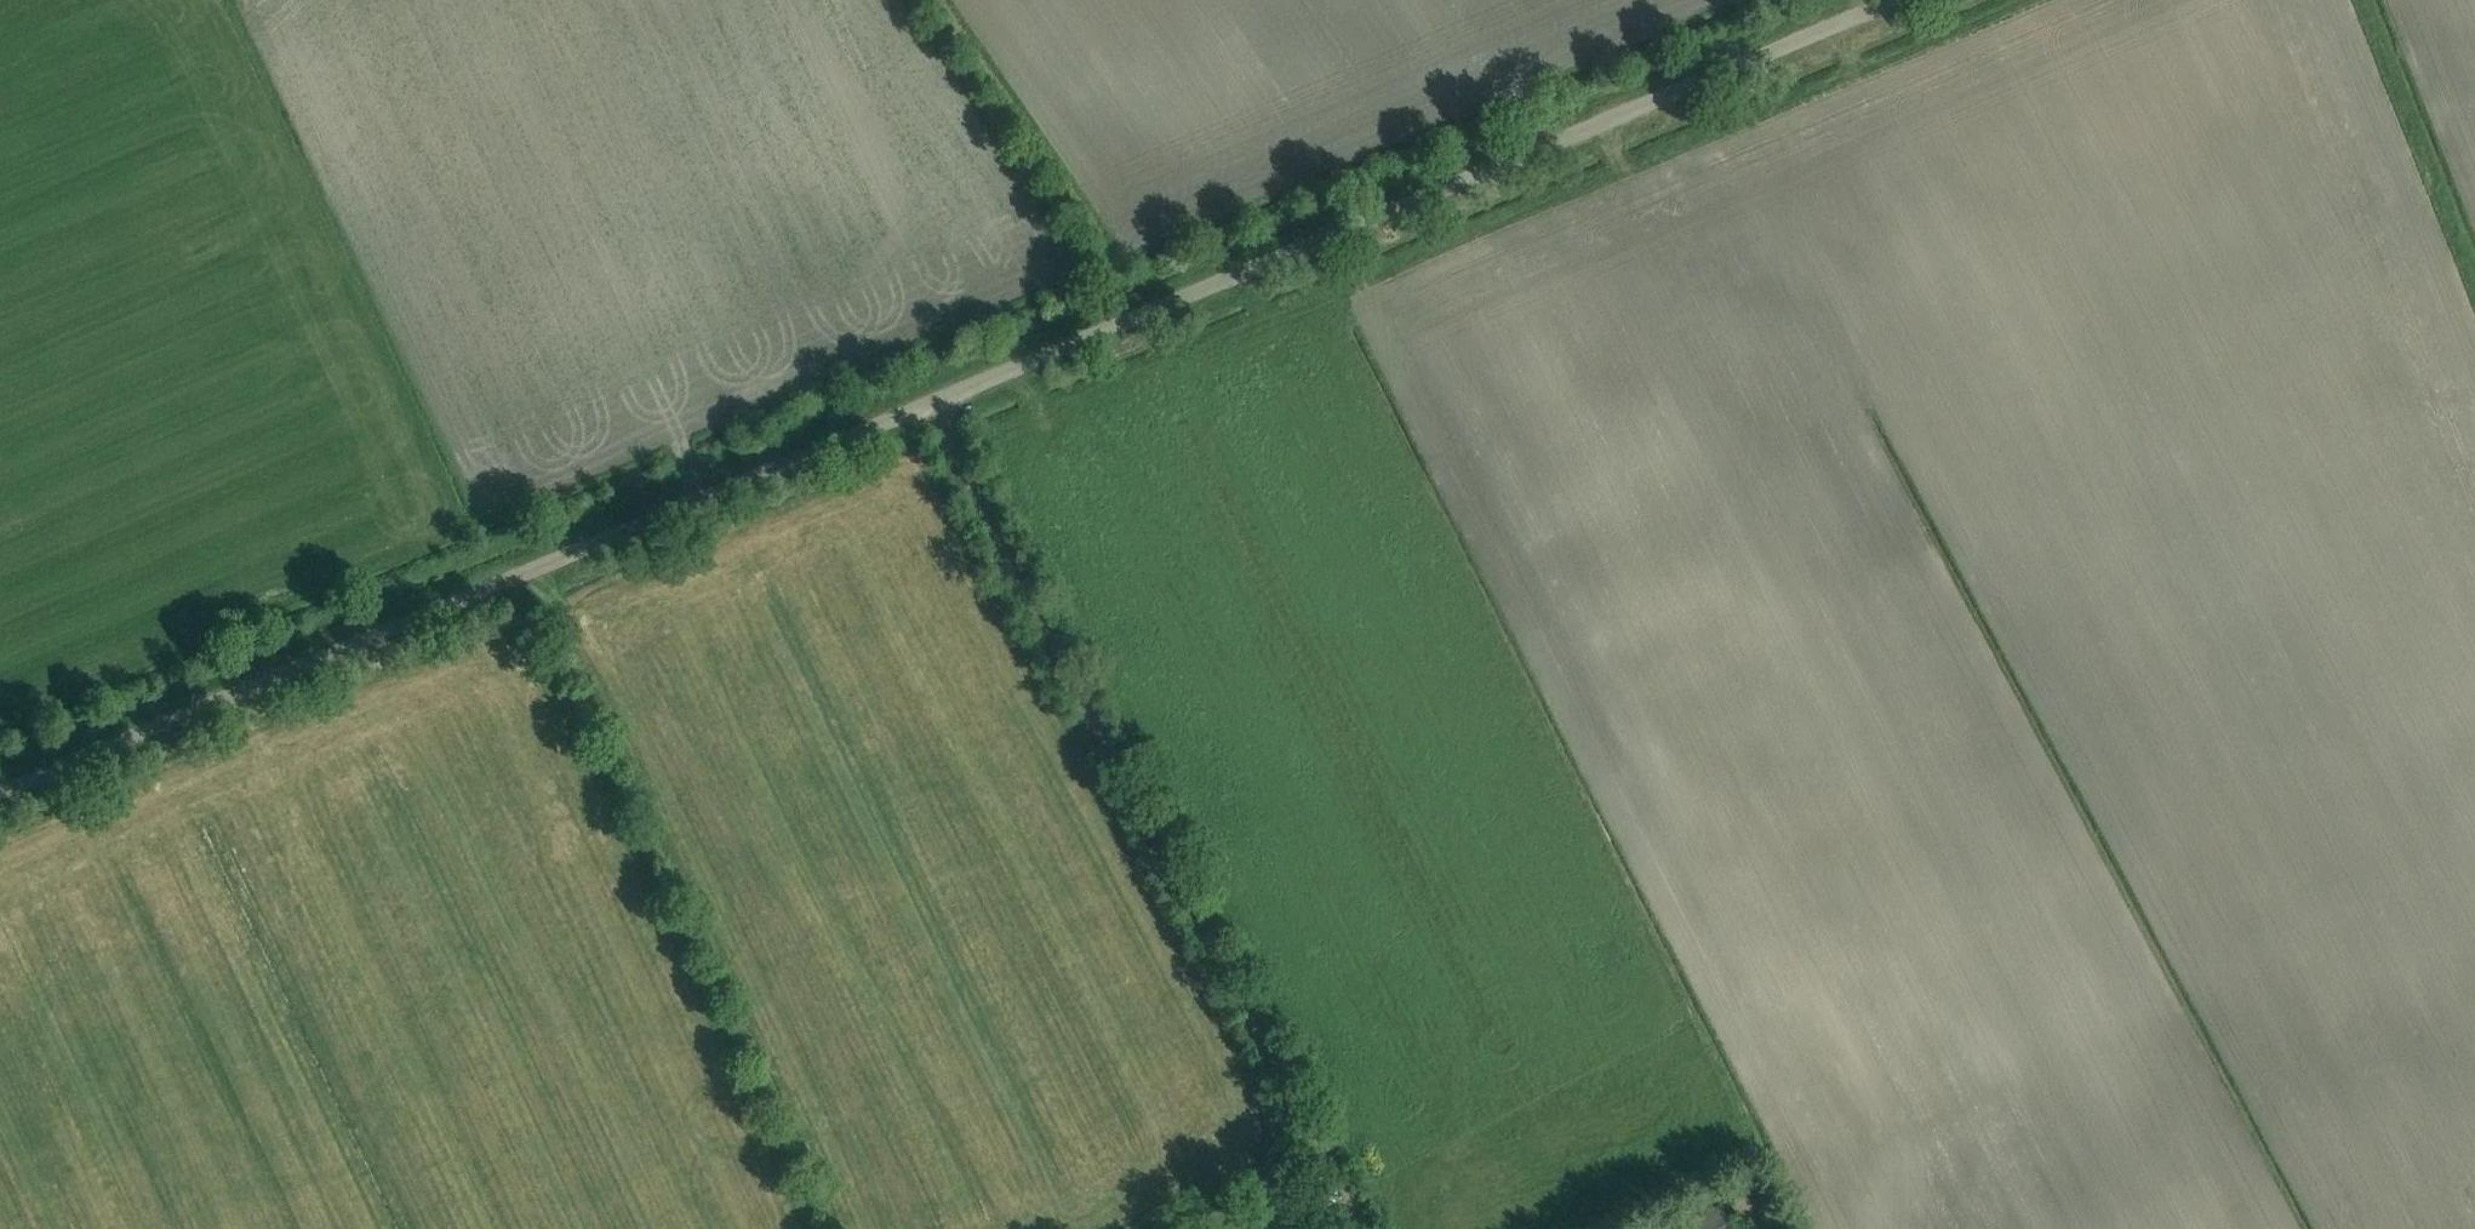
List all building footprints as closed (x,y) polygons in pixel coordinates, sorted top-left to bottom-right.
[(1718,1204),(1665,1228),(1730,1228),(1718,1204)]
